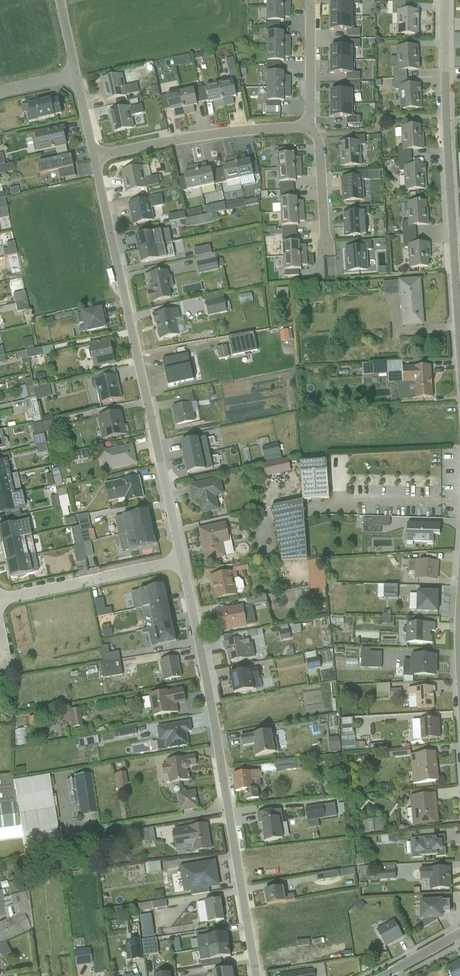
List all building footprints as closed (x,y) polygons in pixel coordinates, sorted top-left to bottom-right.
[(265,22),(282,22),(282,7),(265,8),(265,22)] [(330,19),(354,19),(354,7),(330,7),(330,19)] [(396,37),(419,37),(418,11),(396,11),(396,37)] [(330,19),(330,33),(354,32),(354,19),(330,19)] [(264,33),(264,47),(283,48),(283,34),(264,33)] [(397,72),(418,71),(416,46),(395,47),(397,72)] [(263,62),(282,63),(283,48),(264,47),(263,62)] [(330,63),(354,63),(354,50),(330,51),(330,63)] [(354,63),(330,63),(330,76),(354,76),(354,63)] [(265,74),(265,88),(282,87),(282,74),(265,74)] [(103,104),(138,97),(136,86),(124,89),(121,76),(98,80),(103,104)] [(221,102),(234,98),(230,83),(216,87),(221,102)] [(400,112),(421,111),(418,85),(398,87),(400,112)] [(145,89),(147,97),(160,94),(158,86),(145,89)] [(221,102),(216,87),(203,91),(207,106),(221,102)] [(265,103),(282,103),(282,87),(265,88),(265,103)] [(181,110),(196,106),(193,90),(177,94),(181,110)] [(181,110),(177,94),(164,97),(168,113),(181,110)] [(330,94),(330,107),(354,106),(354,94),(330,94)] [(27,122),(61,116),(57,98),(24,105),(27,122)] [(143,115),(141,105),(107,112),(112,136),(134,131),(131,118),(143,115)] [(330,107),(330,119),(354,119),(354,106),(330,107)] [(400,152),(424,150),(422,126),(399,127),(400,152)] [(34,154),(66,147),(62,129),(30,135),(34,154)] [(339,168),(361,167),(360,142),(338,143),(339,168)] [(276,155),(277,169),(293,168),(292,154),(276,155)] [(73,178),(68,158),(36,165),(38,177),(58,173),(59,181),(73,178)] [(238,182),(252,179),(248,161),(233,165),(238,182)] [(238,182),(233,165),(220,168),(224,185),(238,182)] [(404,192),(425,191),(424,166),(403,167),(404,192)] [(124,193),(159,185),(158,178),(143,181),(140,168),(119,172),(124,193)] [(277,184),(294,183),(293,168),(277,169),(277,184)] [(199,191),(213,187),(208,169),(194,173),(199,191)] [(368,171),(361,173),(362,180),(370,178),(368,171)] [(199,191),(194,173),(180,177),(185,195),(199,191)] [(341,203),(363,201),(362,177),(340,179),(341,203)] [(162,207),(160,198),(127,205),(132,228),(153,224),(151,209),(162,207)] [(278,200),(278,213),(295,212),(295,199),(278,200)] [(407,226),(427,225),(426,201),(406,202),(407,226)] [(279,228),(296,227),(295,212),(278,213),(279,228)] [(345,236),(365,236),(364,212),(344,213),(345,236)] [(208,214),(180,221),(182,229),(210,222),(208,214)] [(133,238),(136,252),(170,245),(167,231),(133,238)] [(282,244),(282,257),(298,257),(297,243),(282,244)] [(9,256),(6,244),(0,245),(0,258),(9,256)] [(409,269),(430,269),(429,244),(408,244),(409,269)] [(139,266),(173,259),(170,245),(136,252),(139,266)] [(189,249),(194,274),(213,270),(208,246),(189,249)] [(345,272),(367,271),(366,247),(344,248),(345,272)] [(283,272),(299,272),(298,257),(282,257),(283,272)] [(327,277),(327,260),(318,260),(319,277),(327,277)] [(150,305),(173,300),(167,272),(143,278),(150,305)] [(187,275),(171,278),(172,288),(189,284),(187,275)] [(400,330),(422,329),(419,279),(397,280),(400,330)] [(8,313),(19,312),(18,295),(7,295),(8,313)] [(203,316),(222,313),(220,296),(200,299),(203,316)] [(85,336),(106,330),(100,309),(79,315),(85,336)] [(179,321),(177,311),(151,316),(156,342),(179,338),(176,322),(179,321)] [(93,371),(114,366),(108,341),(87,346),(93,371)] [(44,347),(33,349),(35,357),(46,355),(44,347)] [(11,354),(12,361),(34,355),(32,349),(11,354)] [(166,384),(185,380),(179,354),(161,358),(166,384)] [(397,361),(368,362),(369,375),(382,374),(382,383),(398,383),(397,361)] [(356,363),(357,376),(368,375),(367,363),(356,363)] [(404,401),(433,399),(430,366),(401,369),(404,401)] [(100,405),(121,400),(116,377),(94,382),(100,405)] [(16,390),(20,420),(25,420),(25,424),(32,423),(29,401),(42,399),(40,387),(16,390)] [(175,427),(194,423),(191,405),(171,408),(175,427)] [(102,442),(126,437),(121,413),(97,418),(102,442)] [(36,436),(25,437),(26,448),(37,447),(36,436)] [(183,449),(189,477),(213,472),(207,444),(183,449)] [(106,474),(136,467),(131,447),(101,454),(106,474)] [(301,502),(327,500),(324,461),(298,463),(301,502)] [(49,489),(55,486),(49,471),(42,474),(49,489)] [(7,498),(19,495),(15,477),(8,479),(0,480),(0,500),(7,498)] [(125,504),(143,500),(138,477),(103,485),(107,504),(124,500),(125,504)] [(222,498),(219,481),(188,487),(192,504),(198,503),(201,517),(218,513),(215,499),(222,498)] [(48,497),(42,499),(45,511),(51,510),(48,497)] [(49,499),(54,519),(63,517),(58,497),(49,499)] [(11,514),(7,498),(0,500),(0,517),(11,514)] [(270,503),(276,562),(305,559),(298,500),(270,503)] [(118,537),(150,530),(146,513),(114,520),(118,537)] [(6,522),(7,529),(0,530),(0,545),(29,539),(24,518),(6,522)] [(357,534),(375,533),(375,528),(384,528),(384,518),(357,519),(357,534)] [(72,534),(84,531),(81,521),(70,523),(72,534)] [(438,536),(438,525),(405,523),(404,541),(432,542),(432,535),(438,536)] [(228,545),(224,524),(197,529),(204,565),(225,560),(222,546),(228,545)] [(122,554),(154,546),(150,530),(118,537),(122,554)] [(29,539),(0,545),(5,565),(33,559),(29,539)] [(76,544),(79,575),(89,574),(86,543),(76,544)] [(33,559),(5,565),(8,581),(36,574),(33,559)] [(369,571),(380,570),(380,559),(368,560),(369,571)] [(438,580),(439,563),(409,561),(408,573),(414,573),(414,579),(438,580)] [(214,601),(236,596),(231,573),(209,578),(214,601)] [(401,600),(401,594),(392,594),(392,585),(379,584),(379,600),(401,600)] [(136,611),(165,604),(161,588),(132,594),(136,611)] [(405,593),(404,593),(403,610),(411,610),(412,590),(405,590),(405,593)] [(415,613),(435,614),(436,593),(416,592),(415,613)] [(136,611),(140,630),(169,623),(165,604),(136,611)] [(219,635),(245,630),(241,608),(214,613),(219,635)] [(145,650),(174,644),(169,623),(140,630),(145,650)] [(434,632),(434,625),(407,624),(406,644),(431,645),(431,638),(429,638),(429,632),(434,632)] [(283,626),(273,628),(275,641),(285,639),(283,626)] [(249,647),(247,639),(222,644),(226,664),(245,661),(243,648),(249,647)] [(100,662),(115,659),(113,651),(99,653),(100,662)] [(361,651),(360,672),(382,673),(383,658),(371,657),(371,652),(361,651)] [(299,654),(301,661),(310,659),(309,652),(299,654)] [(316,654),(318,664),(325,663),(323,652),(316,654)] [(434,677),(435,656),(410,655),(409,676),(434,677)] [(163,683),(181,680),(177,659),(159,662),(163,683)] [(105,677),(120,676),(119,660),(103,661),(105,677)] [(315,661),(301,660),(301,669),(315,670),(315,661)] [(255,691),(253,682),(260,681),(258,670),(227,676),(231,695),(255,691)] [(371,697),(385,696),(385,683),(371,684),(371,697)] [(436,709),(434,688),(408,690),(409,711),(436,709)] [(185,705),(182,690),(146,696),(150,719),(177,715),(176,706),(185,705)] [(64,723),(65,728),(72,727),(71,710),(55,712),(56,724),(64,723)] [(337,747),(348,746),(348,718),(336,718),(337,747)] [(410,741),(440,740),(439,721),(410,722),(410,741)] [(191,733),(189,723),(156,729),(159,745),(166,743),(168,750),(188,747),(186,734),(191,733)] [(19,747),(18,731),(7,731),(8,747),(19,747)] [(113,732),(103,733),(105,742),(114,741),(113,732)] [(254,758),(273,754),(269,733),(238,739),(240,749),(252,747),(254,758)] [(69,739),(71,749),(90,745),(88,735),(69,739)] [(404,757),(404,748),(384,748),(385,757),(404,757)] [(413,785),(438,782),(435,753),(410,756),(413,785)] [(195,767),(194,758),(164,762),(165,766),(160,767),(163,787),(190,782),(187,768),(195,767)] [(271,771),(289,771),(289,761),(271,761),(271,771)] [(260,781),(259,772),(232,776),(234,793),(253,791),(252,782),(260,781)] [(119,773),(110,774),(112,791),(120,790),(119,773)] [(88,814),(84,774),(66,776),(70,816),(88,814)] [(0,775),(0,826),(12,824),(14,839),(51,834),(44,775),(5,780),(4,775),(0,775)] [(180,813),(197,811),(195,792),(177,795),(180,813)] [(412,827),(439,824),(435,795),(408,798),(412,827)] [(300,808),(302,820),(331,814),(329,802),(300,808)] [(262,843),(281,841),(278,820),(260,822),(262,843)] [(175,856),(210,851),(207,825),(172,830),(175,856)] [(149,829),(138,829),(139,841),(150,841),(149,829)] [(411,858),(446,857),(445,837),(410,839),(411,858)] [(218,887),(215,862),(179,868),(183,892),(218,887)] [(155,872),(154,863),(143,864),(144,873),(155,872)] [(369,868),(370,880),(396,878),(395,867),(369,868)] [(429,891),(451,890),(449,868),(419,870),(420,882),(429,881),(429,891)] [(264,906),(284,903),(281,888),(262,891),(264,906)] [(157,891),(149,892),(150,901),(158,900),(157,891)] [(149,910),(162,906),(160,899),(147,903),(149,910)] [(207,925),(224,922),(220,901),(203,903),(207,925)] [(418,922),(441,921),(441,901),(418,901),(418,922)] [(384,948),(402,939),(393,922),(375,932),(384,948)] [(74,932),(71,924),(63,927),(67,935),(74,932)] [(199,952),(229,947),(227,935),(197,940),(199,952)] [(120,960),(135,960),(135,936),(125,936),(124,943),(120,943),(120,960)] [(203,969),(222,966),(221,960),(231,959),(229,947),(199,952),(203,969)] [(68,967),(84,967),(84,950),(68,950),(68,967)] [(444,969),(448,975),(459,975),(459,960),(444,969)]
